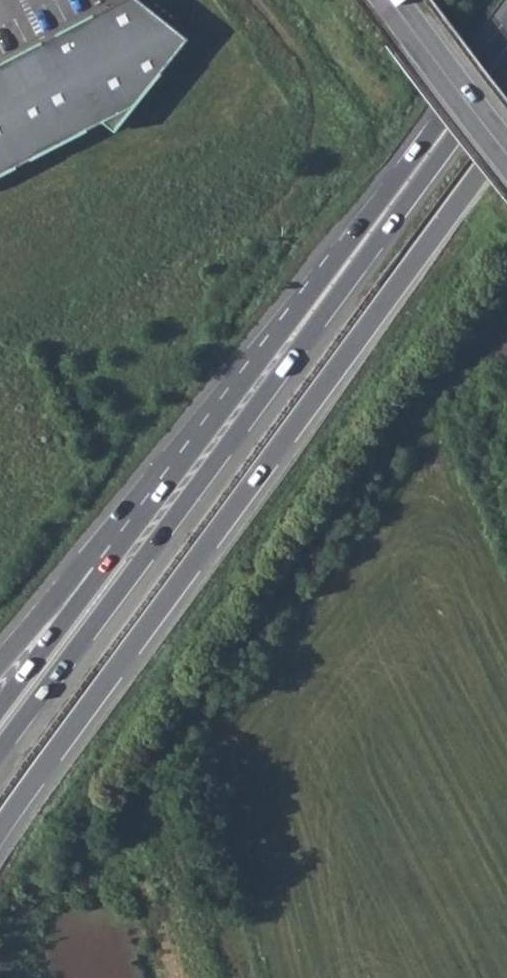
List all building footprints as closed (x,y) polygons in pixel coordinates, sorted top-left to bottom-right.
[(0,64),(0,176),(138,105),(191,38),(143,0),(122,0),(0,64)]
